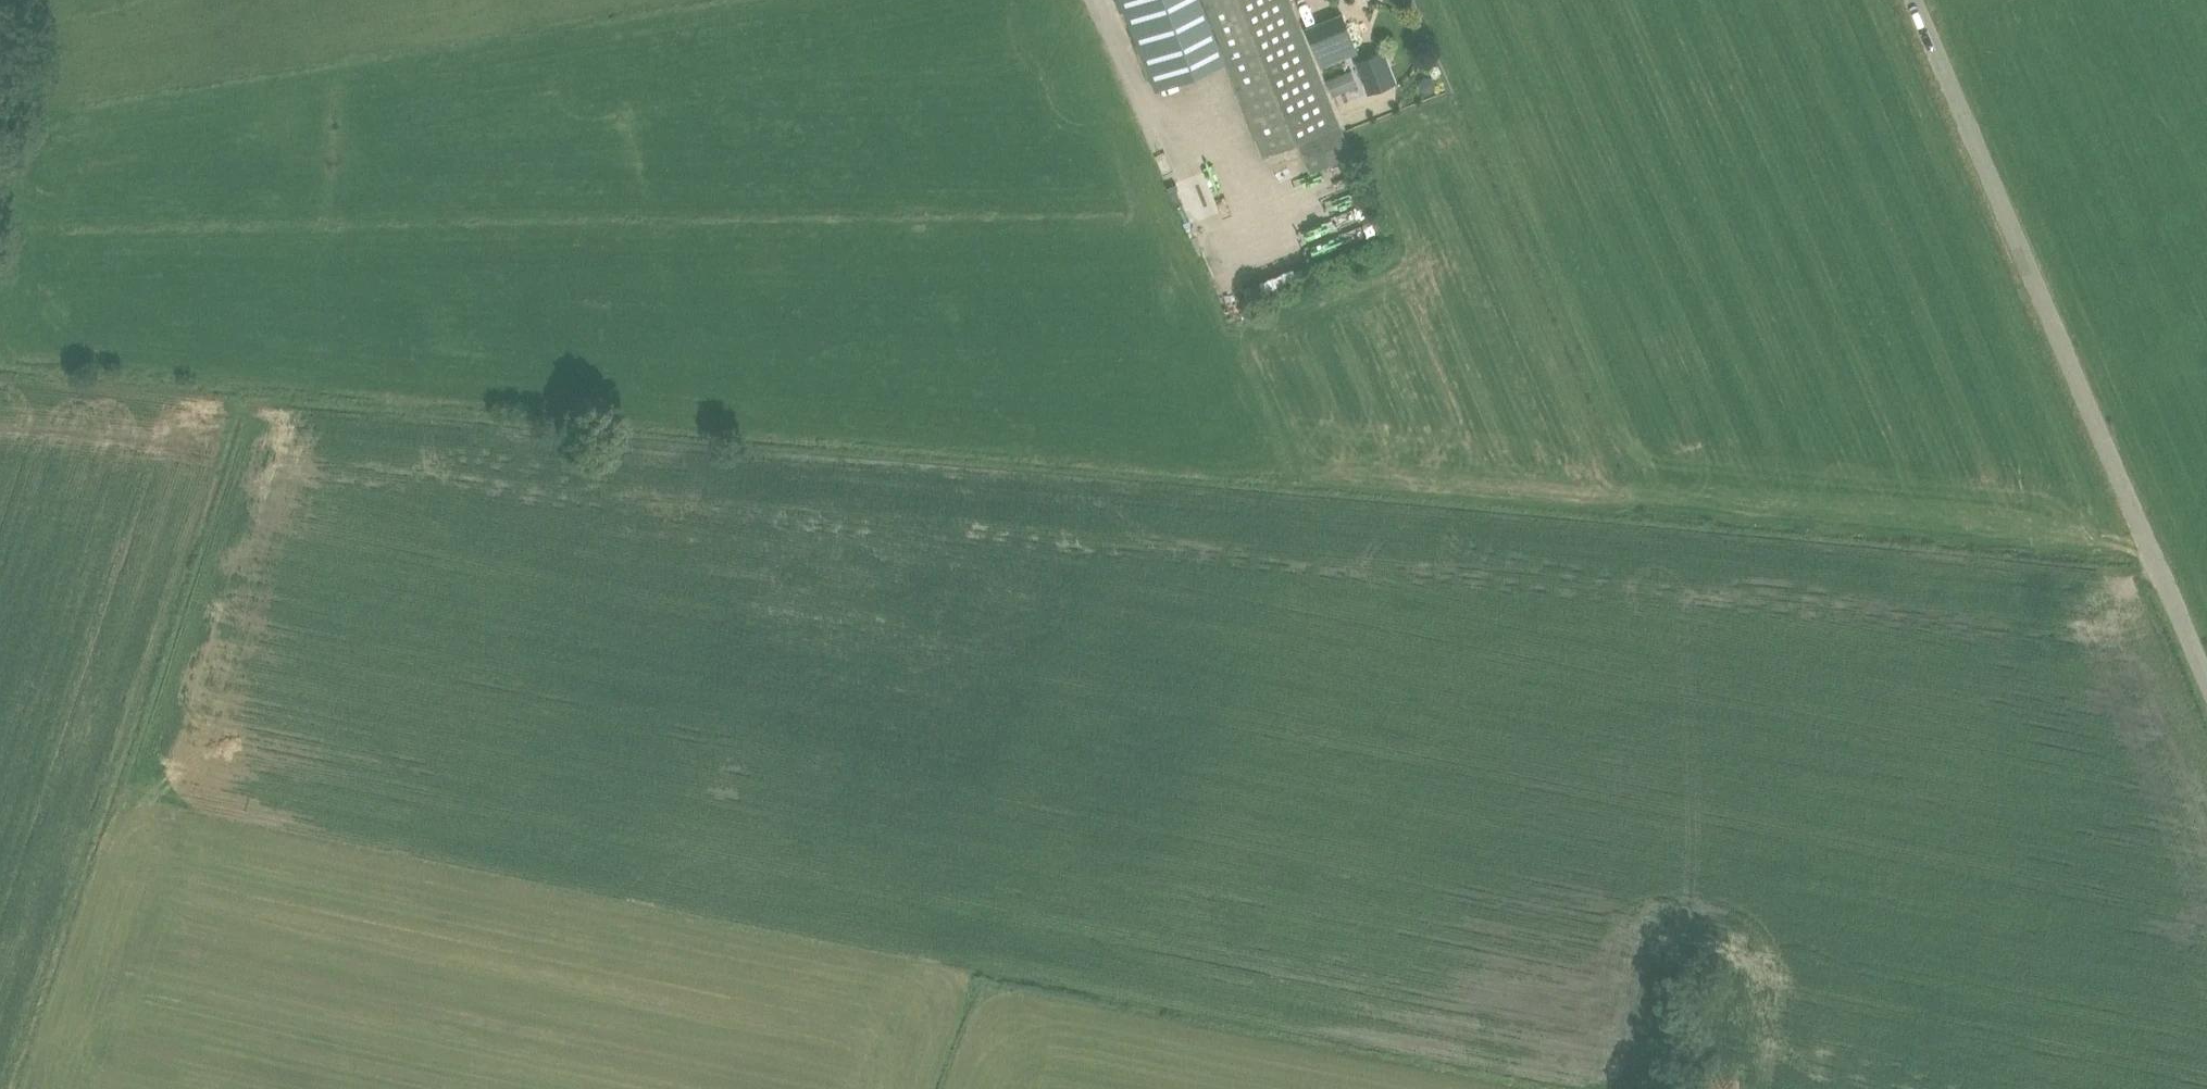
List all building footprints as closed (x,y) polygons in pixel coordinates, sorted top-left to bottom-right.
[(1262,152),(1296,138),(1309,170),(1352,154),(1338,122),(1339,121),(1302,28),(1291,0),(1120,0),(1131,28),(1155,88),(1225,59),(1262,152)] [(1342,13),(1306,28),(1320,64),(1357,50),(1342,13)] [(1383,48),(1354,60),(1368,93),(1396,82),(1383,48)] [(1342,89),(1336,73),(1325,77),(1332,93),(1342,89)]
